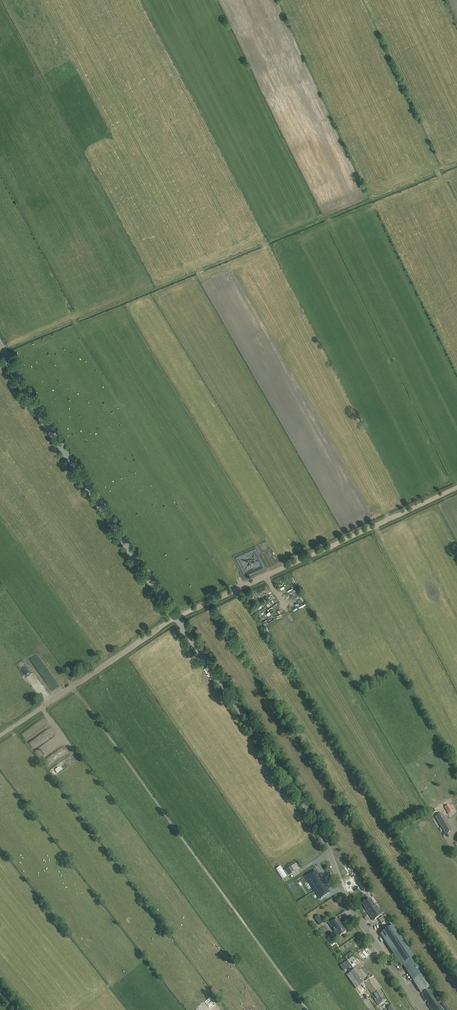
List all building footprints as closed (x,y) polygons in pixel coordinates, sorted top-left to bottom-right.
[(245,559),(246,561),(250,560),(254,570),(257,569),(253,557),(245,559)] [(43,670),(38,674),(43,679),(47,674),(43,670)] [(31,680),(35,687),(40,685),(36,677),(31,680)] [(187,685),(189,687),(197,682),(196,679),(187,685)] [(445,835),(452,831),(442,813),(435,817),(445,835)] [(320,878),(314,870),(305,876),(315,890),(324,884),(321,880),(320,881),(319,879),(320,878)] [(367,888),(365,885),(362,880),(357,883),(361,888),(363,891),(367,888)] [(325,886),(324,884),(315,890),(321,899),(330,892),(327,888),(326,889),(324,887),(325,886)] [(375,905),(370,898),(362,904),(367,910),(374,921),(382,914),(375,904),(375,905)] [(324,922),(319,915),(315,918),(320,924),(324,922)] [(381,924),(388,921),(386,915),(378,919),(381,924)] [(338,922),(335,918),(328,922),(335,932),(336,932),(339,936),(346,932),(342,925),(343,925),(340,921),(338,922)] [(380,934),(401,966),(415,958),(394,926),(380,934)] [(349,944),(336,952),(338,955),(335,956),(339,963),(345,959),(344,958),(354,952),(349,944)] [(352,968),(361,962),(355,954),(347,960),(352,968)] [(414,980),(424,974),(418,965),(408,971),(414,980)] [(365,978),(359,970),(356,969),(351,973),(350,973),(348,974),(348,975),(347,976),(356,989),(364,983),(363,980),(365,978)] [(413,981),(421,992),(432,985),(425,974),(424,974),(414,980),(413,981)] [(372,995),(380,990),(380,989),(381,988),(380,986),(378,987),(376,984),(373,979),(364,986),(368,990),(368,989),(372,995)] [(435,996),(436,995),(431,989),(422,996),(431,1009),(447,1009),(448,1009),(444,1004),(442,1005),(435,996)] [(378,1005),(387,1000),(380,990),(372,995),(375,1000),(378,1005)]
